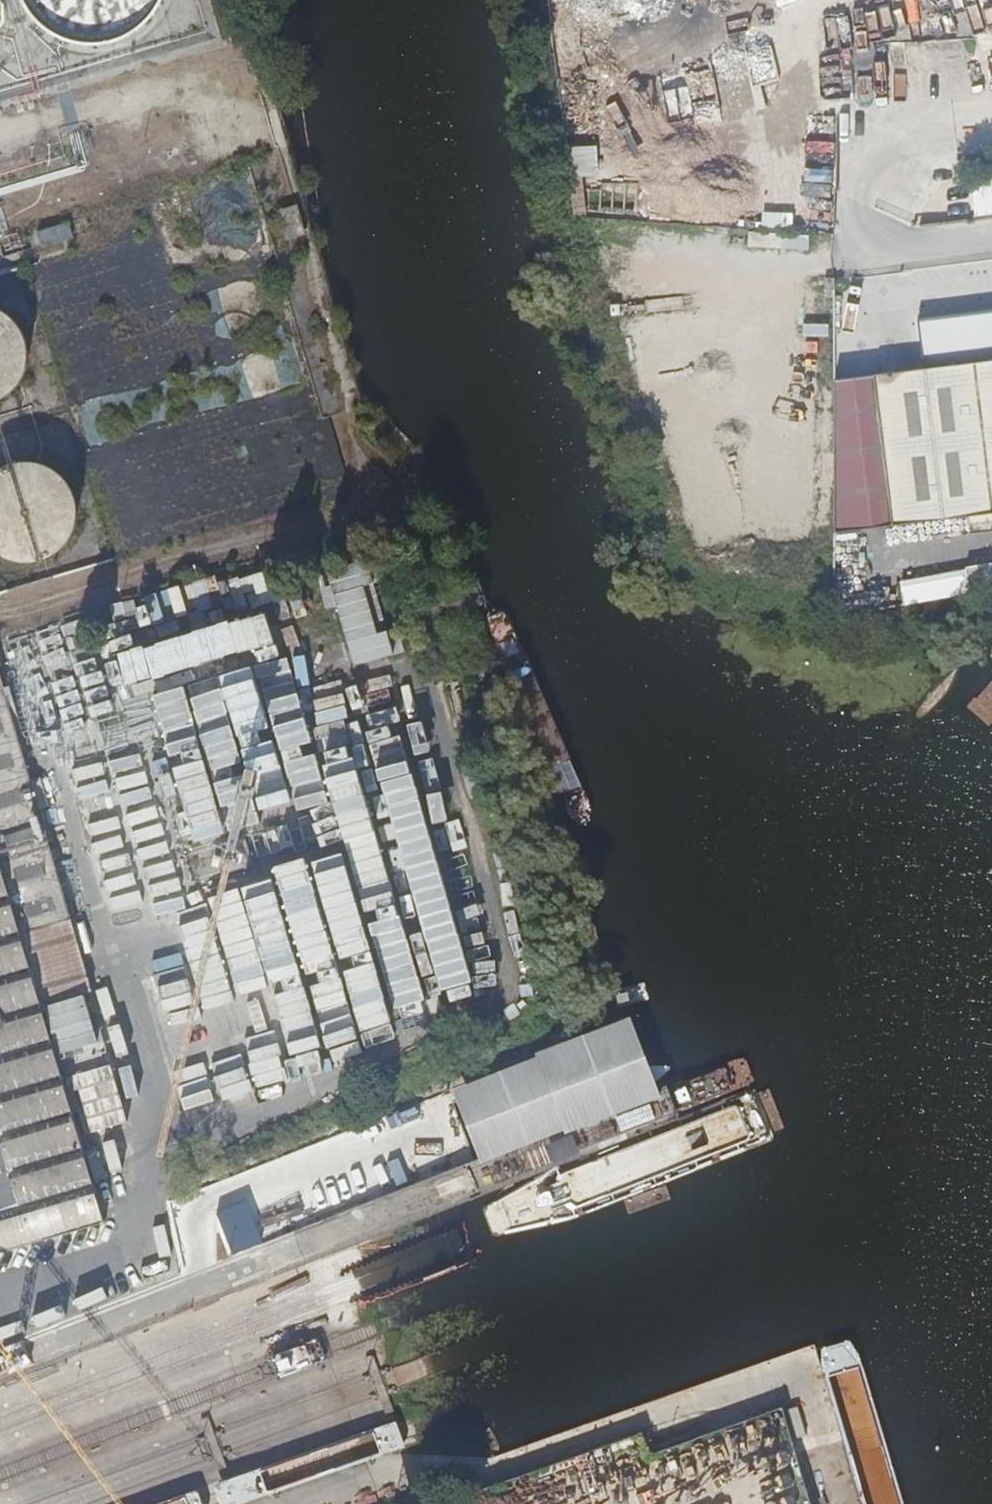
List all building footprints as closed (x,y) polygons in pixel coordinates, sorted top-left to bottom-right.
[(6,39),(8,18),(5,0),(0,0),(0,57),(6,39)] [(27,12),(40,28),(56,41),(76,49),(97,51),(118,48),(137,40),(153,27),(166,10),(170,0),(22,0),(27,12)] [(9,373),(15,361),(17,347),(15,333),(9,321),(0,313),(0,383),(9,373)] [(919,326),(925,375),(875,382),(895,531),(991,517),(991,316),(919,326)] [(895,531),(875,382),(836,387),(837,539),(895,531)] [(10,471),(0,476),(0,550),(10,555),(22,557),(34,557),(46,552),(56,545),(63,536),(68,525),(69,513),(68,501),(63,490),(55,480),(45,473),(34,470),(21,469),(10,471)] [(991,589),(991,561),(967,566),(967,569),(971,593),(991,589)] [(971,593),(967,569),(902,581),(907,603),(971,593)] [(217,581),(121,609),(140,680),(238,652),(217,581)] [(104,1220),(21,935),(70,921),(0,684),(0,1251),(104,1220)] [(539,1056),(444,1093),(473,1168),(567,1130),(569,1134),(666,1097),(634,1016),(537,1053),(539,1056)]
